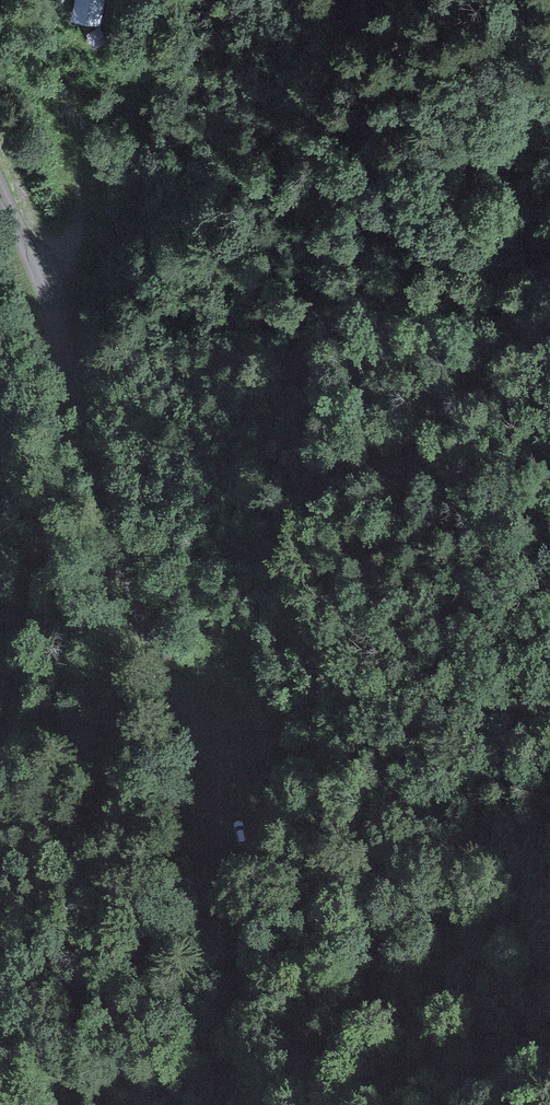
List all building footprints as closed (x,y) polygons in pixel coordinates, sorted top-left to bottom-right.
[(78,17),(111,21),(114,0),(80,0),(78,17)]
